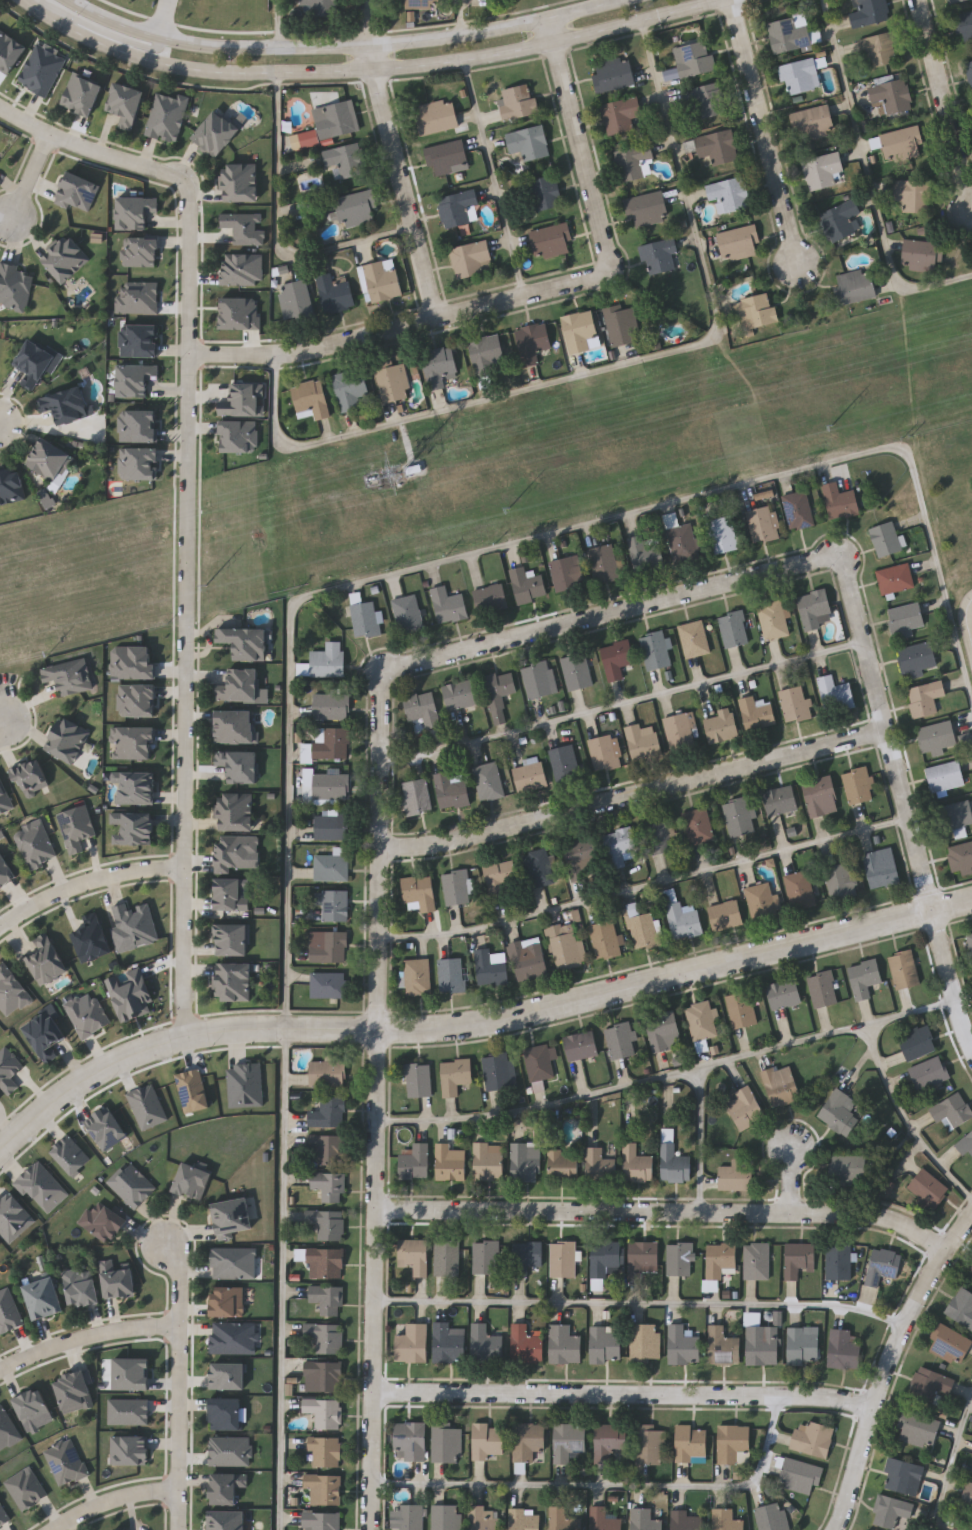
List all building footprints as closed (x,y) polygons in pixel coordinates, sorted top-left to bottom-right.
[(313,14),(313,0),(338,0),(338,14),(313,14)] [(406,7),(406,0),(439,0),(439,8),(406,7)] [(856,11),(853,0),(886,0),(891,19),(853,28),(849,13),(856,11)] [(794,17),(793,10),(804,8),(810,34),(819,32),(821,40),(812,42),(813,47),(775,55),(768,22),(794,17)] [(951,14),(971,9),(971,40),(967,41),(965,34),(956,37),(951,14)] [(9,74),(0,68),(0,28),(28,46),(9,74)] [(867,68),(861,37),(894,31),(899,62),(867,68)] [(676,47),(710,40),(716,70),(683,77),(676,47)] [(48,96),(18,82),(36,43),(66,57),(48,96)] [(597,93),(593,74),(598,72),(596,62),(629,55),(636,83),(597,93)] [(821,86),(787,95),(779,66),(813,57),(821,86)] [(91,116),(60,105),(72,72),(104,83),(91,116)] [(913,108),(876,116),(869,84),(906,76),(913,108)] [(133,131),(118,126),(121,114),(107,110),(116,81),(146,91),(133,131)] [(719,81),(727,112),(697,120),(690,89),(719,81)] [(532,96),(537,95),(540,114),(505,120),(499,90),(529,84),(532,96)] [(146,134),(156,90),(188,98),(178,142),(146,134)] [(607,136),(601,104),(639,96),(642,115),(631,117),(634,131),(607,136)] [(422,135),(415,106),(453,97),(460,126),(422,135)] [(351,100),(357,130),(320,139),(313,108),(351,100)] [(796,140),(791,111),(830,104),(835,134),(796,140)] [(192,136),(217,109),(241,131),(215,158),(192,136)] [(544,125),(550,155),(526,160),(524,150),(511,153),(507,132),(544,125)] [(712,154),(700,157),(695,138),(732,128),(740,159),(715,165),(712,154)] [(469,168),(436,174),(434,165),(428,166),(424,147),(464,139),(469,168)] [(341,178),(338,164),(326,166),(323,149),(362,142),(367,173),(341,178)] [(650,176),(620,182),(614,151),(651,143),(654,160),(647,161),(650,176)] [(802,160),(840,151),(845,170),(833,173),(836,185),(809,191),(802,160)] [(258,201),(222,201),(222,163),(258,163),(258,201)] [(563,204),(536,212),(527,182),(554,174),(563,204)] [(716,199),(709,201),(706,184),(745,176),(751,206),(719,213),(716,199)] [(930,178),(930,211),(904,211),(904,200),(893,200),(893,178),(930,178)] [(329,198),(373,188),(377,207),(372,208),(374,219),(344,226),(343,219),(334,221),(329,198)] [(437,197),(476,189),(479,204),(468,206),(472,223),(444,229),(437,197)] [(663,190),(670,218),(636,226),(634,217),(628,219),(624,199),(663,190)] [(118,228),(118,196),(158,196),(158,211),(146,211),(146,228),(118,228)] [(819,213),(855,198),(861,212),(854,215),(860,230),(831,242),(819,213)] [(529,231),(566,222),(573,250),(536,259),(529,231)] [(757,253),(723,259),(718,231),(757,224),(760,242),(755,243),(757,253)] [(92,257),(66,283),(41,259),(67,233),(92,257)] [(654,273),(651,260),(642,262),(639,245),(673,238),(678,269),(654,273)] [(944,241),(942,270),(902,267),(904,238),(944,241)] [(494,270),(457,279),(450,248),(487,240),(494,270)] [(263,283),(222,283),(222,252),(263,252),(263,283)] [(360,265),(394,257),(403,294),(370,303),(360,265)] [(27,308),(0,303),(0,262),(34,269),(27,308)] [(835,274),(870,266),(877,297),(842,305),(835,274)] [(316,275),(332,271),(334,279),(348,275),(355,305),(325,312),(316,275)] [(313,316),(284,320),(279,283),(307,279),(313,316)] [(733,300),(772,292),(779,322),(739,330),(733,300)] [(613,347),(604,308),(622,304),(623,308),(634,306),(641,341),(613,347)] [(562,315),(594,309),(601,347),(569,353),(562,315)] [(540,363),(524,366),(516,328),(547,321),(552,350),(538,353),(540,363)] [(506,371),(476,376),(469,338),(500,333),(506,371)] [(28,374),(12,363),(30,338),(56,356),(32,391),(22,383),(28,374)] [(421,352),(452,344),(459,376),(445,379),(447,386),(430,390),(421,352)] [(380,402),(375,362),(405,358),(410,398),(380,402)] [(118,363),(158,363),(158,380),(148,380),(148,396),(118,396),(118,363)] [(362,407),(341,412),(332,375),(363,368),(369,395),(360,397),(362,407)] [(330,416),(315,419),(313,412),(296,415),(290,385),(323,379),(330,416)] [(90,416),(59,425),(54,408),(43,412),(39,398),(81,385),(90,416)] [(26,464),(42,437),(76,457),(57,490),(50,486),(53,480),(26,464)] [(26,499),(0,505),(0,471),(19,467),(26,499)] [(831,518),(824,483),(838,479),(841,491),(857,487),(862,511),(831,518)] [(790,528),(784,493),(809,489),(815,523),(790,528)] [(747,509),(774,503),(781,535),(755,541),(747,509)] [(741,546),(716,553),(708,519),(733,513),(741,546)] [(870,527),(895,519),(905,548),(880,556),(870,527)] [(666,564),(636,571),(629,536),(644,533),(645,538),(660,535),(666,564)] [(597,583),(589,547),(614,542),(622,577),(597,583)] [(586,584),(557,590),(551,559),(580,553),(586,584)] [(877,569),(909,560),(916,585),(884,594),(877,569)] [(544,572),(548,595),(518,601),(511,567),(526,565),(528,575),(544,572)] [(474,588),(503,581),(510,606),(480,614),(474,588)] [(469,614),(439,621),(431,587),(446,583),(449,595),(464,592),(469,614)] [(822,625),(806,629),(798,594),(827,587),(833,611),(820,614),(822,625)] [(392,598),(416,592),(424,626),(400,632),(392,598)] [(381,632),(356,636),(351,602),(375,598),(381,632)] [(791,633),(766,639),(758,604),(783,598),(791,633)] [(894,637),(889,606),(921,601),(925,624),(913,626),(915,634),(894,637)] [(726,646),(720,613),(744,609),(749,642),(726,646)] [(687,656),(679,623),(704,618),(711,651),(687,656)] [(217,625),(267,626),(267,659),(236,659),(236,641),(217,641),(217,625)] [(641,635),(664,630),(672,663),(648,668),(641,635)] [(610,680),(600,645),(631,637),(637,660),(622,664),(625,676),(610,680)] [(933,639),(939,666),(904,674),(898,647),(933,639)] [(344,674),(311,674),(311,640),(344,640),(344,674)] [(562,656),(586,650),(594,684),(569,689),(562,656)] [(40,666),(87,656),(94,688),(61,695),(58,678),(43,681),(40,666)] [(558,691),(529,697),(523,665),(552,659),(558,691)] [(217,687),(228,687),(228,666),(258,666),(258,699),(216,699),(217,687)] [(502,695),(508,721),(495,724),(484,675),(513,668),(518,691),(502,695)] [(857,703),(826,710),(819,676),(834,673),(836,684),(852,680),(857,703)] [(443,684),(473,677),(479,702),(450,709),(443,684)] [(908,687),(944,679),(947,694),(936,696),(939,712),(914,717),(908,687)] [(780,689),(805,684),(812,716),(787,721),(780,689)] [(409,720),(404,694),(434,688),(441,725),(426,728),(424,717),(409,720)] [(314,692),(350,692),(350,717),(314,717),(314,692)] [(778,724),(747,730),(740,697),(755,694),(757,703),(773,700),(778,724)] [(719,709),(733,706),(741,734),(711,742),(704,718),(720,714),(719,709)] [(216,741),(216,708),(256,708),(256,741),(216,741)] [(691,710),(698,745),(671,751),(664,715),(691,710)] [(73,763),(44,746),(63,713),(92,730),(73,763)] [(951,718),(958,744),(947,747),(948,752),(926,758),(917,728),(951,718)] [(633,759),(626,725),(641,722),(643,733),(659,730),(664,753),(633,759)] [(349,758),(314,758),(314,726),(349,726),(349,758)] [(588,738),(615,732),(623,764),(596,771),(588,738)] [(582,773),(557,779),(549,749),(573,742),(582,773)] [(229,764),(216,764),(216,749),(258,749),(257,782),(228,782),(229,764)] [(513,766),(525,763),(524,759),(541,754),(549,784),(520,792),(513,766)] [(51,783),(25,796),(11,768),(37,755),(51,783)] [(966,782),(933,791),(927,767),(960,758),(966,782)] [(473,765),(498,760),(505,795),(480,800),(473,765)] [(849,803),(843,770),(870,765),(876,798),(849,803)] [(443,809),(433,775),(457,768),(467,802),(443,809)] [(349,770),(349,797),(314,797),(314,770),(349,770)] [(111,780),(111,771),(154,771),(154,802),(118,802),(118,781),(111,780)] [(810,816),(803,781),(833,774),(840,810),(810,816)] [(14,807),(0,814),(0,776),(14,807)] [(428,777),(432,811),(407,814),(403,780),(428,777)] [(764,790),(794,783),(800,808),(770,815),(764,790)] [(254,791),(254,829),(218,829),(219,791),(254,791)] [(731,835),(724,801),(754,794),(762,828),(731,835)] [(969,797),(971,807),(971,821),(945,830),(937,808),(969,797)] [(86,803),(96,833),(80,838),(84,849),(69,854),(56,812),(86,803)] [(691,844),(683,811),(707,805),(715,838),(691,844)] [(154,842),(113,842),(113,823),(110,823),(110,811),(154,811),(154,842)] [(350,812),(350,838),(315,838),(315,812),(350,812)] [(653,854),(645,822),(668,816),(677,848),(653,854)] [(57,859),(27,869),(14,832),(44,821),(57,859)] [(603,833),(632,825),(640,854),(626,858),(627,863),(613,867),(603,833)] [(572,879),(563,841),(594,834),(603,872),(572,879)] [(948,844),(971,840),(971,866),(953,870),(948,844)] [(864,852),(893,845),(902,881),(872,888),(864,852)] [(347,879),(314,879),(314,853),(334,853),(334,846),(347,846),(347,879)] [(522,852),(548,846),(556,881),(531,887),(522,852)] [(517,857),(521,892),(490,896),(486,861),(517,857)] [(824,867),(849,859),(859,890),(833,898),(824,867)] [(443,870),(468,868),(472,901),(447,904),(443,870)] [(817,904),(793,909),(785,874),(809,868),(817,904)] [(403,876),(433,873),(437,907),(407,910),(403,876)] [(746,887),(770,880),(779,913),(754,919),(746,887)] [(348,889),(348,920),(321,920),(321,889),(348,889)] [(666,902),(680,898),(684,911),(699,907),(705,931),(675,939),(666,902)] [(709,905),(739,898),(745,921),(715,929),(709,905)] [(112,926),(117,925),(112,905),(127,901),(128,906),(149,901),(159,941),(117,950),(112,926)] [(652,910),(661,941),(634,948),(623,906),(636,902),(639,913),(652,910)] [(72,931),(88,926),(83,914),(98,909),(113,951),(82,962),(72,931)] [(597,958),(590,923),(616,918),(622,953),(597,958)] [(557,969),(549,925),(576,920),(584,964),(557,969)] [(249,954),(216,954),(216,922),(249,922),(249,954)] [(68,971),(41,985),(26,956),(39,949),(33,938),(47,930),(68,971)] [(347,930),(347,961),(309,961),(309,930),(347,930)] [(541,935),(549,974),(518,980),(510,941),(541,935)] [(491,946),(492,958),(508,957),(510,980),(479,983),(476,947),(491,946)] [(922,983),(899,990),(889,956),(912,949),(922,983)] [(406,994),(406,957),(430,957),(430,994),(406,994)] [(440,990),(440,957),(464,957),(464,990),(440,990)] [(879,959),(884,982),(869,985),(872,997),(857,1001),(849,965),(879,959)] [(215,961),(251,961),(251,999),(215,999),(215,961)] [(121,1021),(105,978),(140,965),(152,999),(146,1001),(150,1011),(121,1021)] [(815,1008),(808,976),(833,970),(840,1002),(815,1008)] [(311,971),(347,971),(347,996),(311,996),(311,971)] [(775,1010),(767,986),(795,977),(803,1000),(775,1010)] [(734,1029),(726,995),(750,989),(759,1023),(734,1029)] [(719,1034),(694,1041),(685,1006),(710,1000),(719,1034)] [(22,1027),(48,1010),(65,1036),(48,1047),(54,1057),(46,1062),(22,1027)] [(684,1046),(654,1052),(646,1017),(676,1010),(684,1046)] [(612,1060),(605,1027),(633,1021),(637,1039),(633,1040),(636,1055),(612,1060)] [(900,1037),(910,1034),(909,1030),(930,1024),(938,1051),(907,1060),(900,1037)] [(600,1053),(570,1060),(564,1037),(594,1030),(600,1053)] [(525,1049),(549,1044),(556,1077),(532,1082),(525,1049)] [(517,1087),(487,1090),(483,1056),(513,1052),(517,1087)] [(918,1090),(910,1067),(943,1055),(951,1078),(918,1090)] [(474,1083),(459,1084),(459,1096),(444,1097),(442,1060),(472,1059),(474,1083)] [(310,1085),(310,1060),(346,1060),(346,1085),(310,1085)] [(774,1107),(762,1071),(791,1062),(802,1098),(774,1107)] [(432,1063),(432,1096),(405,1096),(405,1063),(432,1063)] [(768,1114),(742,1130),(729,1109),(742,1102),(736,1092),(749,1084),(768,1114)] [(851,1111),(861,1117),(849,1136),(818,1117),(837,1087),(858,1100),(851,1111)] [(961,1091),(971,1111),(971,1118),(954,1129),(947,1118),(938,1123),(930,1109),(961,1091)] [(308,1126),(308,1110),(321,1110),(321,1096),(345,1096),(345,1126),(308,1126)] [(692,1155),(692,1181),(663,1181),(663,1128),(675,1128),(675,1155),(692,1155)] [(960,1129),(971,1129),(971,1154),(960,1154),(960,1129)] [(342,1165),(315,1165),(315,1135),(342,1135),(342,1165)] [(429,1177),(400,1177),(400,1149),(413,1149),(413,1142),(429,1142),(429,1177)] [(437,1180),(437,1142),(451,1142),(451,1149),(467,1149),(467,1180),(437,1180)] [(504,1142),(504,1180),(475,1180),(475,1142),(504,1142)] [(542,1142),(541,1180),(512,1180),(512,1142),(542,1142)] [(655,1155),(655,1179),(625,1179),(625,1142),(638,1142),(638,1155),(655,1155)] [(587,1179),(587,1147),(604,1147),(604,1157),(617,1157),(617,1179),(587,1179)] [(579,1181),(548,1181),(548,1149),(579,1149),(579,1181)] [(833,1181),(833,1154),(867,1154),(867,1181),(833,1181)] [(157,1187),(134,1209),(107,1181),(129,1159),(157,1187)] [(754,1159),(754,1190),(720,1190),(720,1165),(732,1165),(732,1159),(754,1159)] [(212,1172),(201,1200),(172,1189),(184,1160),(212,1172)] [(951,1189),(934,1209),(908,1187),(924,1167),(951,1189)] [(323,1189),(312,1189),(312,1172),(345,1172),(345,1202),(323,1202),(323,1189)] [(127,1219),(110,1243),(79,1221),(96,1197),(127,1219)] [(213,1201),(249,1197),(253,1231),(218,1235),(213,1201)] [(344,1240),(318,1239),(318,1223),(305,1223),(305,1210),(344,1210),(344,1240)] [(428,1239),(428,1276),(414,1276),(414,1264),(399,1264),(399,1239),(428,1239)] [(460,1241),(460,1275),(435,1275),(435,1241),(460,1241)] [(474,1274),(474,1241),(499,1241),(499,1274),(474,1274)] [(657,1241),(657,1278),(630,1278),(630,1241),(657,1241)] [(529,1266),(529,1277),(513,1277),(513,1242),(545,1242),(545,1266),(529,1266)] [(576,1242),(576,1277),(551,1277),(551,1242),(576,1242)] [(622,1242),(622,1277),(592,1277),(592,1242),(622,1242)] [(668,1276),(668,1242),(693,1242),(693,1276),(668,1276)] [(737,1242),(737,1279),(707,1279),(707,1242),(737,1242)] [(770,1280),(745,1280),(745,1243),(770,1243),(770,1280)] [(816,1243),(816,1270),(800,1270),(800,1280),(786,1280),(786,1243),(816,1243)] [(849,1244),(849,1279),(827,1279),(827,1244),(849,1244)] [(257,1248),(256,1279),(212,1278),(212,1247),(257,1248)] [(897,1279),(882,1275),(879,1289),(866,1286),(875,1247),(903,1253),(897,1279)] [(306,1263),(306,1248),(344,1248),(344,1278),(316,1278),(316,1263),(306,1263)] [(99,1260),(114,1258),(115,1265),(131,1263),(135,1294),(105,1299),(99,1260)] [(99,1301),(69,1307),(62,1272),(91,1266),(99,1301)] [(33,1319),(23,1284),(54,1276),(63,1311),(33,1319)] [(321,1315),(321,1303),(309,1303),(309,1285),(343,1286),(343,1315),(321,1315)] [(961,1285),(971,1291),(971,1328),(946,1314),(961,1285)] [(245,1287),(245,1316),(212,1316),(212,1287),(245,1287)] [(465,1324),(465,1362),(434,1362),(434,1321),(451,1321),(451,1324),(465,1324)] [(212,1353),(212,1322),(257,1322),(257,1353),(212,1353)] [(488,1322),(488,1335),(504,1335),(504,1361),(473,1361),(473,1322),(488,1322)] [(941,1322),(971,1339),(971,1344),(960,1366),(927,1348),(941,1322)] [(316,1353),(316,1337),(303,1337),(303,1323),(342,1323),(342,1353),(316,1353)] [(428,1323),(428,1362),(396,1362),(396,1334),(407,1334),(407,1323),(428,1323)] [(528,1323),(528,1334),(544,1334),(544,1361),(513,1361),(513,1323),(528,1323)] [(550,1363),(550,1324),(571,1324),(571,1335),(582,1335),(582,1363),(550,1363)] [(632,1362),(632,1324),(660,1324),(660,1362),(632,1362)] [(669,1324),(686,1324),(686,1334),(701,1334),(701,1363),(669,1363),(669,1324)] [(709,1364),(710,1324),(725,1325),(725,1337),(741,1337),(741,1364),(709,1364)] [(621,1326),(621,1362),(592,1362),(592,1326),(621,1326)] [(748,1364),(748,1326),(768,1326),(768,1336),(779,1336),(779,1364),(748,1364)] [(820,1327),(820,1363),(789,1363),(789,1327),(820,1327)] [(852,1330),(851,1342),(862,1343),(861,1369),(829,1367),(831,1329),(852,1330)] [(149,1389),(113,1389),(113,1357),(149,1357),(149,1389)] [(342,1391),(305,1391),(305,1361),(342,1361),(342,1391)] [(935,1404),(909,1396),(918,1366),(957,1377),(951,1394),(939,1391),(935,1404)] [(53,1378),(85,1369),(95,1403),(63,1413),(53,1378)] [(25,1426),(13,1398),(39,1386),(52,1414),(25,1426)] [(242,1429),(210,1429),(210,1397),(242,1397),(242,1429)] [(315,1428),(315,1412),(303,1412),(303,1399),(341,1399),(341,1428),(315,1428)] [(22,1437),(0,1450),(0,1404),(1,1403),(22,1437)] [(933,1449),(895,1437),(904,1409),(942,1420),(933,1449)] [(807,1431),(809,1420),(835,1426),(828,1458),(791,1449),(796,1428),(807,1431)] [(426,1422),(426,1460),(394,1460),(394,1422),(426,1422)] [(546,1423),(546,1451),(536,1451),(535,1462),(514,1461),(515,1422),(546,1423)] [(433,1462),(433,1423),(462,1423),(462,1462),(433,1462)] [(572,1464),(555,1464),(555,1423),(587,1423),(587,1452),(572,1452),(572,1464)] [(474,1424),(505,1424),(505,1459),(474,1459),(474,1424)] [(596,1424),(627,1424),(627,1462),(596,1462),(596,1424)] [(637,1464),(637,1424),(663,1424),(663,1464),(637,1464)] [(751,1464),(719,1464),(719,1425),(751,1425),(751,1464)] [(677,1461),(677,1426),(708,1426),(708,1462),(677,1461)] [(342,1467),(312,1467),(312,1450),(309,1450),(309,1437),(342,1437),(342,1467)] [(825,1466),(820,1487),(814,1485),(812,1494),(779,1486),(786,1457),(825,1466)] [(925,1466),(921,1483),(913,1482),(911,1494),(884,1488),(891,1458),(925,1466)] [(212,1473),(238,1473),(238,1505),(212,1505),(212,1473)] [(341,1475),(341,1505),(317,1505),(317,1489),(304,1489),(304,1475),(341,1475)] [(964,1483),(971,1483),(971,1511),(964,1511),(964,1483)] [(895,1529),(872,1524),(879,1494),(916,1503),(912,1520),(898,1516),(895,1529)] [(784,1502),(790,1529),(760,1529),(755,1508),(784,1502)] [(424,1505),(424,1529),(394,1529),(394,1505),(424,1505)] [(462,1505),(462,1529),(432,1529),(432,1505),(462,1505)] [(582,1518),(582,1529),(550,1529),(550,1506),(567,1506),(567,1518),(582,1518)] [(623,1518),(623,1529),(592,1529),(592,1506),(607,1506),(607,1518),(623,1518)] [(501,1507),(501,1529),(470,1529),(470,1507),(501,1507)] [(663,1519),(663,1529),(632,1529),(632,1508),(652,1508),(652,1519),(663,1519)] [(745,1519),(745,1529),(713,1529),(713,1508),(734,1508),(734,1519),(745,1519)] [(704,1516),(704,1529),(673,1529),(673,1509),(689,1509),(689,1516),(704,1516)] [(541,1510),(541,1529),(510,1529),(510,1510),(541,1510)] [(246,1511),(246,1529),(209,1529),(209,1511),(246,1511)] [(341,1512),(341,1529),(303,1529),(303,1512),(341,1512)]
